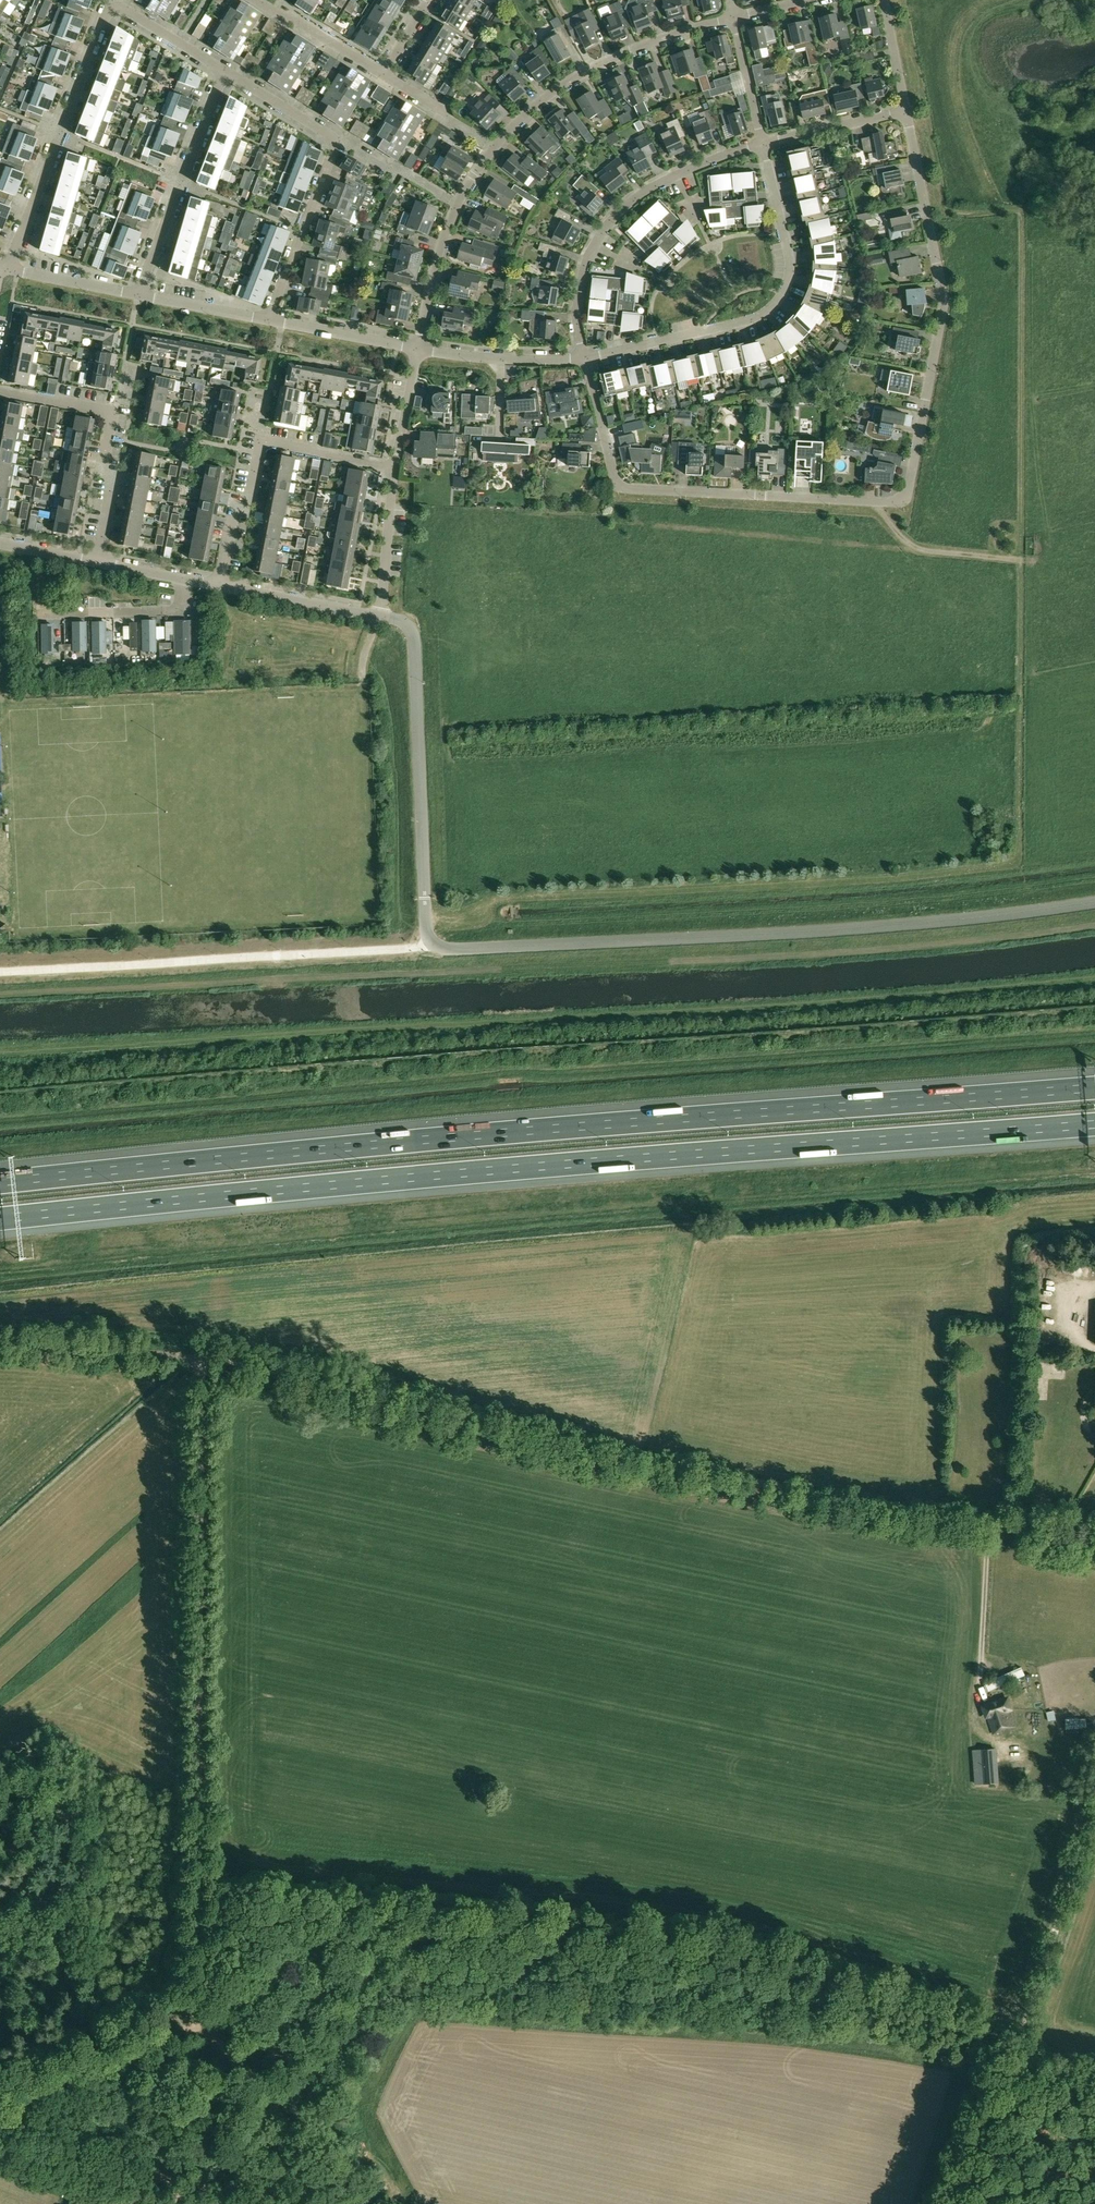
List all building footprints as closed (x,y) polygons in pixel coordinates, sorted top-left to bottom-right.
[(3,12),(9,3),(5,0),(0,0),(0,10),(3,12)] [(66,7),(79,13),(81,7),(86,9),(89,0),(69,0),(66,7)] [(149,6),(155,10),(161,0),(143,0),(142,2),(149,6)] [(166,20),(178,0),(161,0),(155,10),(159,12),(158,14),(166,20)] [(234,0),(221,21),(234,29),(248,6),(242,2),(240,4),(234,0)] [(308,13),(315,2),(312,0),(296,0),(297,1),(294,5),(308,13)] [(334,5),(341,9),(344,4),(337,0),(334,5)] [(398,7),(387,0),(374,0),(371,6),(391,18),(398,7)] [(447,8),(465,19),(471,9),(456,0),(452,0),(447,8)] [(471,9),(477,0),(456,0),(471,9)] [(654,0),(637,0),(634,7),(630,9),(635,22),(634,26),(636,33),(641,31),(641,29),(651,25),(647,14),(649,11),(657,8),(654,0)] [(669,19),(674,18),(677,20),(683,18),(684,15),(685,15),(680,0),(663,0),(664,4),(663,8),(666,10),(669,19)] [(705,12),(720,9),(718,0),(697,0),(698,4),(700,6),(704,5),(705,12)] [(349,1),(346,6),(353,10),(356,6),(349,1)] [(614,15),(604,19),(613,40),(620,37),(621,39),(622,40),(627,38),(627,37),(623,27),(629,24),(620,2),(610,6),(614,15)] [(246,37),(261,14),(248,6),(234,29),(246,37)] [(346,6),(344,10),(351,14),(353,10),(346,6)] [(384,29),(391,18),(371,6),(364,17),(363,16),(384,29)] [(872,6),(857,9),(862,29),(871,27),(874,37),(881,35),(877,22),(875,20),(872,6)] [(53,22),(59,25),(77,32),(82,20),(77,18),(79,13),(66,7),(65,10),(58,7),(53,22)] [(441,19),(459,30),(465,19),(447,8),(441,19)] [(581,21),(568,27),(572,36),(579,32),(584,43),(586,48),(599,42),(592,28),(597,25),(590,9),(578,15),(581,21)] [(822,18),(820,18),(825,40),(836,37),(837,40),(840,40),(844,56),(852,54),(846,25),(838,27),(836,15),(835,15),(834,13),(832,11),(823,14),(822,16),(822,18)] [(174,24),(175,25),(181,29),(188,17),(181,13),(174,24)] [(506,19),(498,14),(493,21),(501,26),(506,19)] [(208,15),(203,23),(211,28),(216,19),(208,15)] [(362,31),(377,40),(384,29),(363,16),(356,27),(362,31)] [(326,18),(323,23),(331,28),(334,23),(326,18)] [(275,23),(269,19),(261,30),(268,34),(275,23)] [(208,42),(215,46),(221,50),(234,29),(221,21),(208,42)] [(457,33),(439,21),(432,32),(451,43),(457,33)] [(820,64),(810,21),(790,25),(791,30),(786,31),(784,31),(786,38),(784,39),(786,48),(794,46),(795,49),(805,47),(810,66),(820,64)] [(274,38),(281,26),(275,23),(268,34),(274,38)] [(342,28),(335,24),(334,23),(331,28),(339,33),(342,28)] [(199,24),(192,35),(199,39),(206,28),(199,24)] [(469,29),(475,32),(478,27),(472,24),(469,29)] [(59,25),(53,42),(66,47),(68,41),(73,43),(77,32),(59,25)] [(563,25),(554,29),(542,36),(541,39),(543,42),(546,42),(558,64),(571,56),(565,47),(567,46),(566,43),(572,40),(563,25)] [(763,27),(749,30),(756,60),(762,58),(760,49),(767,48),(766,42),(776,40),(773,25),(763,27)] [(139,42),(138,41),(117,28),(112,41),(130,48),(136,50),(139,42)] [(224,55),(232,60),(246,37),(234,29),(221,50),(225,53),(224,55)] [(355,42),(368,51),(371,46),(373,48),(377,40),(362,31),(355,42)] [(30,35),(24,32),(22,38),(23,39),(28,41),(30,35)] [(432,32),(426,42),(445,53),(451,43),(432,32)] [(288,34),(275,55),(288,62),(302,39),(297,36),(295,38),(288,34)] [(36,38),(30,35),(28,41),(27,42),(33,44),(36,38)] [(732,49),(729,50),(726,36),(712,39),(713,42),(707,43),(709,52),(715,51),(717,59),(726,57),(728,65),(735,63),(732,49)] [(23,39),(22,38),(19,44),(25,47),(27,42),(28,41),(23,39)] [(301,70),(315,47),(302,39),(288,62),(301,70)] [(112,41),(108,51),(126,58),(130,48),(112,41)] [(885,49),(883,41),(876,42),(877,51),(885,49)] [(44,45),(40,56),(64,66),(68,54),(63,52),(66,47),(53,42),(51,47),(44,45)] [(426,42),(420,52),(438,63),(445,53),(426,42)] [(10,57),(14,59),(18,51),(9,47),(6,55),(10,57)] [(539,82),(550,74),(543,63),(548,59),(539,47),(530,53),(535,60),(527,65),(539,82)] [(601,59),(610,59),(610,47),(600,48),(601,59)] [(692,50),(677,55),(672,57),(676,69),(681,67),(684,75),(693,72),(696,79),(707,75),(702,59),(695,61),(692,50)] [(108,51),(104,62),(127,71),(131,60),(126,58),(108,51)] [(316,64),(322,67),(323,68),(330,56),(323,52),(316,64)] [(420,52),(414,62),(432,73),(438,63),(420,52)] [(860,55),(862,62),(875,60),(873,52),(860,55)] [(240,65),(241,65),(247,69),(254,57),(247,53),(240,65)] [(314,54),(309,63),(314,66),(319,57),(314,54)] [(263,76),(269,80),(275,83),(288,62),(275,55),(263,76)] [(42,70),(39,76),(52,81),(55,75),(60,77),(64,66),(40,56),(35,68),(42,70)] [(336,60),(330,56),(323,68),(329,72),(336,60)] [(247,69),(252,72),(253,73),(260,61),(254,57),(247,69)] [(138,71),(142,63),(135,59),(130,67),(138,71)] [(104,62),(100,72),(118,79),(122,69),(127,71),(104,62)] [(278,88),(287,93),(301,70),(288,62),(275,83),(280,86),(278,88)] [(416,81),(424,86),(432,73),(414,62),(408,72),(417,78),(416,81)] [(656,62),(653,64),(650,63),(648,64),(647,66),(639,69),(649,93),(664,87),(668,95),(677,91),(670,74),(662,78),(656,62)] [(5,79),(10,69),(2,65),(0,69),(0,76),(1,77),(5,79)] [(513,66),(504,74),(497,80),(497,82),(514,102),(526,92),(520,84),(525,80),(513,66)] [(765,77),(775,75),(782,73),(780,66),(763,70),(765,77)] [(343,67),(330,88),(343,96),(357,73),(351,69),(350,71),(343,67)] [(199,78),(183,68),(175,87),(191,93),(193,88),(195,89),(199,78)] [(125,82),(118,79),(100,72),(96,82),(114,89),(121,92),(125,82)] [(356,104),(370,81),(357,73),(343,96),(356,104)] [(775,75),(765,77),(767,85),(774,83),(776,80),(775,75)] [(27,90),(27,91),(51,100),(55,88),(50,86),(52,81),(39,76),(33,92),(27,90)] [(447,77),(445,81),(449,84),(451,85),(452,85),(455,78),(453,77),(452,76),(447,77)] [(609,82),(617,101),(624,98),(633,106),(634,106),(640,118),(650,114),(637,86),(630,89),(624,76),(609,82)] [(713,80),(715,88),(731,83),(732,83),(730,76),(713,80)] [(888,91),(888,90),(888,89),(888,87),(887,86),(886,85),(885,85),(884,84),(883,84),(882,84),(880,79),(873,81),(872,78),(865,79),(870,100),(871,101),(871,102),(872,102),(873,103),(874,102),(875,102),(875,101),(876,100),(876,99),(875,99),(884,96),(884,95),(885,95),(886,94),(887,93),(887,92),(888,92),(888,91)] [(445,81),(440,92),(445,95),(451,85),(449,84),(445,81)] [(96,82),(92,93),(119,104),(120,104),(110,100),(114,89),(96,82)] [(733,91),(731,83),(715,88),(709,89),(711,97),(733,91)] [(833,103),(836,114),(847,111),(847,109),(859,106),(858,100),(864,98),(860,83),(850,86),(850,92),(834,96),(836,103),(833,103)] [(452,85),(446,95),(453,99),(459,89),(452,85)] [(371,97),(377,101),(384,89),(378,86),(371,97)] [(169,91),(165,103),(186,111),(191,100),(189,99),(191,93),(175,87),(173,93),(169,91)] [(295,98),(301,102),(308,91),(302,87),(295,98)] [(317,109),(324,113),(330,117),(343,96),(330,88),(317,109)] [(391,93),(390,93),(384,89),(377,101),(383,105),(391,93)] [(800,100),(804,119),(826,114),(824,106),(830,105),(827,90),(801,96),(800,100)] [(42,116),(44,110),(46,111),(51,100),(27,91),(20,109),(26,112),(27,111),(42,116)] [(301,102),(308,106),(315,95),(308,91),(301,102)] [(598,114),(602,120),(613,113),(605,101),(599,105),(591,92),(578,100),(589,119),(598,114)] [(92,93),(88,103),(106,110),(116,114),(119,104),(92,93)] [(484,100),(481,98),(477,103),(477,105),(479,107),(471,114),(487,129),(495,121),(499,124),(509,114),(489,95),(484,100)] [(333,122),(341,127),(356,104),(343,96),(330,117),(334,119),(333,122)] [(769,113),(772,126),(787,123),(782,102),(773,104),(771,96),(762,98),(766,113),(769,113)] [(247,107),(230,97),(225,110),(243,117),(247,107)] [(397,101),(385,122),(397,129),(412,106),(406,103),(404,105),(397,101)] [(368,102),(363,109),(370,113),(374,106),(368,102)] [(88,103),(84,114),(102,121),(106,110),(88,103)] [(134,109),(140,112),(143,105),(136,103),(134,109)] [(164,116),(162,121),(175,126),(177,121),(182,123),(186,111),(165,103),(160,114),(164,116)] [(410,137),(424,114),(416,109),(412,106),(397,129),(410,137)] [(140,112),(134,109),(132,115),(138,118),(140,112)] [(709,126),(716,123),(711,109),(699,114),(701,120),(693,124),(700,144),(714,139),(709,126)] [(725,125),(731,124),(735,136),(748,132),(741,109),(729,112),(730,116),(723,118),(725,125)] [(225,110),(221,121),(239,128),(244,129),(248,119),(243,117),(225,110)] [(577,116),(571,121),(563,110),(550,120),(563,137),(571,131),(576,137),(587,128),(577,116)] [(109,124),(102,121),(84,114),(80,124),(105,134),(109,124)] [(425,131),(432,135),(439,123),(432,119),(425,131)] [(678,119),(666,124),(669,129),(661,132),(659,136),(662,141),(665,142),(672,156),(685,150),(677,133),(683,130),(678,119)] [(350,132),(356,136),(363,124),(357,120),(350,132)] [(634,124),(638,132),(644,128),(640,120),(634,124)] [(162,121),(159,127),(153,125),(149,136),(173,145),(178,134),(172,132),(175,126),(162,121)] [(221,121),(217,131),(235,138),(239,128),(221,121)] [(372,142),(378,147),(385,150),(397,129),(385,122),(372,142)] [(449,129),(439,123),(432,135),(437,138),(441,132),(446,135),(449,129)] [(83,138),(90,140),(89,142),(100,147),(105,134),(80,124),(76,135),(83,138)] [(356,136),(362,140),(369,128),(363,124),(356,136)] [(20,126),(13,143),(31,150),(36,139),(33,138),(36,132),(20,126)] [(387,155),(396,160),(410,137),(397,129),(385,150),(389,153),(387,155)] [(217,131),(213,141),(231,148),(237,151),(241,140),(235,138),(217,131)] [(541,158),(548,151),(550,153),(554,153),(562,145),(550,133),(543,140),(536,132),(525,142),(541,158)] [(615,132),(605,138),(611,147),(621,140),(615,132)] [(885,143),(884,139),(883,132),(874,134),(874,136),(861,139),(864,151),(877,152),(879,161),(888,159),(888,156),(898,154),(895,141),(885,143)] [(149,156),(164,162),(166,156),(169,157),(173,145),(149,136),(140,160),(146,162),(149,156)] [(648,136),(640,140),(640,146),(639,147),(629,147),(628,153),(627,153),(628,156),(628,162),(631,162),(638,174),(651,166),(646,156),(650,154),(650,155),(657,151),(648,136)] [(319,151),(302,141),(297,138),(291,151),(315,161),(319,151)] [(9,155),(7,160),(1,158),(0,158),(22,167),(25,161),(27,162),(31,150),(13,143),(13,144),(6,141),(2,152),(9,155)] [(213,141),(209,152),(233,161),(237,151),(231,148),(213,141)] [(112,151),(119,154),(121,149),(114,146),(112,151)] [(425,146),(418,157),(424,161),(431,150),(425,146)] [(439,156),(444,158),(445,159),(463,170),(470,158),(452,146),(447,154),(442,151),(439,156)] [(791,157),(793,164),(811,159),(810,153),(811,153),(809,147),(787,152),(788,158),(791,157)] [(311,171),(315,161),(291,151),(287,162),(311,171)] [(209,152),(205,162),(223,169),(229,171),(233,161),(209,152)] [(262,160),(263,157),(264,154),(258,152),(255,158),(262,160)] [(69,153),(65,164),(87,170),(90,159),(69,153)] [(404,165),(411,169),(418,158),(411,154),(404,165)] [(515,154),(504,168),(524,184),(531,174),(540,181),(548,172),(537,163),(533,169),(515,154)] [(366,168),(345,155),(341,161),(343,162),(340,167),(347,172),(345,179),(352,181),(362,185),(364,182),(359,179),(366,168)] [(263,157),(262,160),(261,163),(267,166),(269,159),(263,157)] [(0,159),(0,178),(18,184),(22,173),(20,172),(22,167),(0,158),(0,159)] [(89,170),(97,172),(100,161),(93,158),(89,170)] [(261,163),(262,160),(255,158),(253,164),(250,168),(256,170),(258,170),(261,163)] [(608,173),(601,179),(611,193),(627,181),(624,177),(624,176),(622,174),(628,170),(619,158),(605,169),(608,173)] [(456,181),(463,170),(445,159),(438,170),(456,181)] [(791,170),(792,176),(815,170),(813,165),(811,159),(793,164),(794,170),(791,170)] [(205,162),(201,172),(219,179),(219,178),(227,181),(230,173),(223,170),(223,169),(205,162)] [(287,162),(283,172),(307,181),(311,171),(287,162)] [(261,163),(258,170),(264,172),(267,166),(261,163)] [(65,164),(62,175),(81,180),(86,182),(89,171),(87,170),(65,164)] [(901,186),(904,185),(901,170),(895,171),(893,165),(875,168),(877,175),(883,174),(886,185),(883,185),(882,187),(881,188),(882,191),(883,193),(885,193),(891,192),(892,198),(903,196),(901,186)] [(105,178),(109,179),(113,168),(109,167),(105,178)] [(242,177),(252,180),(255,172),(250,171),(249,172),(244,170),(242,177)] [(797,180),(798,186),(817,182),(815,176),(816,176),(815,170),(792,176),(794,181),(797,180)] [(744,188),(745,200),(758,199),(755,171),(731,174),(733,189),(744,188)] [(202,185),(209,188),(215,190),(219,179),(201,172),(197,183),(202,185)] [(283,172),(279,182),(303,192),(307,181),(283,172)] [(848,174),(850,183),(852,183),(851,182),(859,177),(858,172),(848,174)] [(708,176),(710,203),(723,202),(722,190),(733,189),(731,174),(708,176)] [(62,175),(59,186),(78,191),(81,180),(62,175)] [(582,193),(577,198),(583,203),(580,206),(589,214),(592,211),(594,212),(603,202),(590,191),(595,186),(582,175),(573,186),(582,193)] [(244,189),(248,191),(252,180),(242,177),(239,187),(244,189)] [(549,181),(554,185),(557,181),(553,177),(549,181)] [(6,200),(8,194),(13,196),(18,184),(0,178),(0,197),(6,200)] [(485,195),(507,208),(517,193),(495,180),(485,195)] [(334,182),(329,194),(352,203),(354,196),(362,200),(367,187),(362,185),(352,181),(349,187),(334,182)] [(279,183),(285,185),(281,195),(299,202),(303,192),(279,182),(279,183)] [(797,193),(798,199),(820,193),(819,188),(818,188),(817,182),(798,186),(799,192),(797,193)] [(152,192),(137,186),(131,183),(124,201),(148,210),(151,202),(149,202),(152,192)] [(59,186),(56,196),(75,202),(78,191),(59,186)] [(94,197),(101,200),(104,192),(99,190),(99,192),(96,191),(94,197)] [(398,196),(392,192),(385,204),(391,206),(398,196)] [(540,200),(526,192),(523,198),(536,206),(540,200)] [(802,203),(803,209),(822,205),(821,199),(820,193),(798,199),(799,204),(802,203)] [(339,211),(337,218),(349,222),(354,210),(356,211),(358,205),(352,203),(329,194),(325,206),(339,211)] [(101,200),(94,197),(89,195),(88,198),(95,200),(93,206),(98,208),(101,200)] [(277,206),(283,208),(295,213),(299,202),(281,195),(277,206)] [(56,196),(53,207),(71,212),(77,214),(77,212),(72,211),(75,202),(56,196)] [(5,219),(9,207),(4,205),(6,200),(0,197),(0,217),(5,219)] [(210,203),(204,201),(191,198),(188,209),(206,214),(213,216),(207,214),(210,203)] [(662,220),(669,228),(670,228),(679,219),(660,199),(642,216),(654,227),(662,220)] [(747,227),(748,227),(760,226),(758,199),(745,200),(734,201),(735,218),(746,217),(747,227)] [(124,201),(117,218),(136,225),(138,219),(143,221),(148,210),(124,201)] [(713,231),(725,229),(725,219),(735,218),(734,201),(723,202),(710,203),(713,231)] [(410,235),(413,230),(427,235),(436,210),(416,202),(411,214),(404,211),(396,230),(410,235)] [(823,211),(822,205),(803,209),(805,215),(802,216),(803,221),(828,216),(828,215),(825,216),(824,211),(823,211)] [(53,207),(50,218),(68,223),(74,225),(77,214),(71,212),(53,207)] [(555,235),(552,240),(561,245),(564,240),(573,245),(581,230),(568,223),(572,216),(559,208),(555,216),(563,221),(555,235)] [(188,209),(185,219),(203,225),(210,227),(213,216),(206,214),(188,209)] [(490,218),(476,212),(470,226),(490,236),(495,225),(502,228),(507,217),(494,211),(490,218)] [(902,238),(901,231),(913,228),(911,219),(907,216),(903,217),(901,211),(885,214),(887,221),(891,220),(893,229),(889,229),(891,240),(902,238)] [(240,226),(248,229),(249,229),(250,226),(246,224),(248,221),(250,216),(252,217),(253,214),(248,212),(247,215),(244,214),(240,226)] [(378,221),(385,222),(387,214),(381,212),(378,221)] [(871,213),(857,215),(859,225),(867,223),(866,220),(872,219),(871,213)] [(91,220),(97,222),(100,216),(94,214),(91,220)] [(226,221),(236,225),(239,217),(234,215),(231,222),(227,221),(226,221)] [(84,227),(86,218),(79,216),(77,225),(84,227)] [(625,233),(645,252),(654,243),(646,235),(654,227),(642,216),(625,233)] [(810,226),(812,232),(830,227),(829,221),(830,221),(828,216),(803,221),(803,222),(806,221),(807,226),(810,226)] [(319,219),(316,233),(335,238),(336,232),(344,234),(346,228),(349,229),(351,223),(349,222),(337,218),(335,217),(334,217),(333,224),(319,219)] [(50,218),(47,228),(65,234),(66,232),(71,233),(74,225),(68,223),(50,218)] [(117,218),(111,235),(135,244),(139,233),(134,231),(136,225),(117,218)] [(185,219),(182,230),(200,235),(206,238),(210,227),(203,225),(185,219)] [(689,248),(689,247),(698,239),(679,219),(670,228),(669,228),(661,235),(674,248),(682,241),(689,248)] [(97,222),(91,220),(89,226),(95,228),(97,222)] [(236,225),(226,221),(223,232),(232,235),(236,225)] [(270,225),(265,236),(283,243),(287,232),(270,225)] [(248,229),(240,226),(237,233),(242,235),(243,234),(246,235),(248,229)] [(810,238),(811,244),(834,239),(832,233),(830,227),(812,232),(813,238),(810,238)] [(47,228),(44,239),(62,244),(65,234),(47,228)] [(348,237),(356,238),(357,230),(350,229),(348,237)] [(89,232),(84,230),(80,239),(85,241),(89,232)] [(182,230),(179,241),(197,246),(203,248),(206,238),(200,235),(182,230)] [(324,248),(322,256),(337,259),(340,247),(333,244),(335,238),(316,233),(312,246),(324,248)] [(111,235),(104,252),(126,260),(128,255),(130,256),(135,244),(111,235)] [(664,272),(673,263),(666,256),(674,248),(661,235),(654,243),(645,252),(664,272)] [(265,236),(261,246),(279,253),(283,243),(265,236)] [(229,245),(230,241),(231,239),(224,237),(222,243),(229,245)] [(400,250),(397,259),(418,265),(422,251),(410,248),(412,241),(396,237),(393,249),(400,250)] [(41,249),(59,254),(62,244),(44,239),(41,249)] [(81,252),(85,241),(80,239),(76,250),(81,252)] [(815,248),(816,255),(835,253),(834,244),(835,244),(834,239),(811,244),(813,249),(815,248)] [(458,259),(471,263),(470,267),(479,270),(481,263),(492,266),(499,247),(478,240),(476,248),(463,243),(458,259)] [(179,241),(176,251),(194,257),(200,259),(203,248),(197,246),(179,241)] [(548,258),(545,269),(563,274),(565,266),(566,267),(569,259),(555,255),(557,247),(541,242),(538,250),(544,252),(543,257),(548,258)] [(226,252),(227,250),(229,245),(222,243),(220,249),(226,252)] [(261,246),(257,257),(275,263),(279,253),(261,246)] [(898,265),(900,277),(922,272),(919,257),(911,258),(911,257),(909,256),(908,256),(906,250),(889,253),(892,266),(898,265)] [(176,251),(172,262),(197,269),(200,259),(194,257),(176,251)] [(97,269),(121,279),(126,267),(124,266),(126,260),(104,252),(97,269)] [(814,261),(813,267),(836,268),(837,263),(836,263),(835,253),(816,255),(817,262),(814,261)] [(307,259),(304,272),(326,277),(329,264),(336,265),(337,259),(322,256),(321,262),(307,259)] [(257,257),(253,267),(271,274),(275,263),(257,257)] [(415,279),(418,265),(397,259),(394,273),(387,272),(385,280),(401,284),(403,276),(415,279)] [(204,261),(201,270),(207,272),(210,263),(204,261)] [(169,274),(187,279),(194,282),(198,270),(197,269),(172,262),(169,274)] [(253,267),(249,277),(267,284),(271,274),(253,267)] [(836,274),(836,268),(813,267),(813,273),(816,273),(815,279),(833,283),(835,274),(836,274)] [(313,294),(329,297),(330,297),(333,286),(325,284),(326,277),(304,272),(302,285),(316,288),(315,294),(313,294)] [(478,290),(481,277),(459,272),(457,278),(453,277),(449,295),(468,299),(470,288),(478,290)] [(607,290),(618,291),(620,278),(592,275),(590,299),(606,301),(607,290)] [(249,277),(245,288),(263,295),(267,284),(249,277)] [(532,278),(531,289),(533,290),(532,294),(535,301),(538,302),(555,305),(557,297),(558,297),(559,290),(558,290),(558,289),(546,287),(547,281),(532,278)] [(618,291),(617,302),(635,304),(636,293),(646,294),(647,281),(620,278),(618,291)] [(831,292),(833,283),(815,279),(813,286),(811,285),(809,290),(830,297),(832,292),(831,292)] [(492,290),(503,293),(505,283),(495,280),(492,290)] [(390,290),(387,304),(409,308),(411,294),(397,291),(398,285),(382,282),(381,288),(390,290)] [(259,305),(263,295),(245,288),(239,285),(235,296),(259,305)] [(925,305),(925,303),(926,303),(926,304),(927,304),(924,289),(923,289),(924,289),(907,290),(908,303),(908,305),(910,304),(910,305),(912,305),(913,315),(921,317),(921,318),(922,316),(923,315),(923,313),(924,311),(925,309),(925,307),(925,305)] [(809,290),(804,301),(824,311),(825,310),(830,299),(830,297),(809,290)] [(293,309),(317,315),(319,307),(326,309),(329,297),(313,294),(312,300),(296,297),(293,309)] [(857,306),(868,309),(868,300),(859,298),(857,306)] [(587,323),(615,326),(616,313),(616,312),(616,313),(605,312),(606,301),(590,299),(587,323)] [(804,307),(800,312),(816,323),(821,316),(822,316),(824,311),(804,301),(801,305),(804,307)] [(642,328),(644,316),(634,315),(635,304),(617,302),(616,312),(616,313),(615,326),(642,328)] [(853,306),(844,302),(844,303),(845,303),(843,308),(851,311),(853,306)] [(385,312),(378,310),(375,323),(390,326),(391,318),(406,321),(409,308),(387,304),(385,312)] [(445,313),(442,327),(462,331),(464,324),(472,325),(474,311),(459,308),(458,315),(445,313)] [(531,310),(531,311),(522,310),(522,319),(523,320),(530,321),(529,330),(534,335),(534,338),(553,339),(554,328),(556,328),(557,319),(544,318),(545,312),(531,310)] [(794,315),(790,319),(807,335),(811,331),(810,331),(816,323),(800,312),(796,318),(794,315)] [(32,339),(32,338),(34,328),(36,315),(32,314),(25,313),(20,336),(32,339)] [(502,315),(491,313),(489,323),(500,325),(502,315)] [(34,328),(57,332),(59,320),(36,315),(34,328)] [(56,336),(68,339),(71,320),(59,318),(59,320),(57,332),(56,336)] [(789,325),(783,329),(795,345),(802,339),(803,339),(807,335),(790,319),(786,323),(789,325)] [(80,341),(81,337),(80,336),(83,324),(83,322),(71,320),(68,339),(80,341)] [(80,336),(81,337),(103,341),(106,329),(83,324),(80,336)] [(920,340),(908,338),(910,330),(894,327),(891,340),(898,341),(896,350),(917,355),(920,340)] [(103,341),(101,352),(113,354),(118,331),(106,329),(103,341)] [(777,331),(772,334),(783,354),(788,351),(788,350),(795,345),(783,329),(778,333),(777,331)] [(772,334),(761,339),(770,360),(771,360),(782,354),(783,354),(772,334)] [(17,335),(15,347),(33,351),(35,339),(32,338),(32,339),(20,336),(17,335)] [(140,360),(152,362),(154,351),(156,338),(144,336),(140,360)] [(154,351),(176,355),(177,355),(179,343),(156,338),(154,351)] [(757,344),(751,345),(755,364),(764,362),(770,360),(761,339),(756,341),(757,344)] [(176,360),(187,362),(191,343),(179,341),(179,343),(177,355),(176,355),(176,360)] [(833,350),(842,357),(848,347),(840,341),(833,350)] [(187,362),(199,364),(203,346),(191,343),(187,362)] [(744,344),(739,345),(744,367),(750,366),(749,365),(755,364),(751,345),(745,346),(744,344)] [(739,368),(739,369),(744,367),(739,345),(733,346),(734,349),(728,350),(732,369),(739,368)] [(199,364),(211,366),(214,348),(203,346),(199,364)] [(15,347),(12,359),(31,363),(33,351),(15,347)] [(226,350),(214,348),(211,366),(223,369),(223,364),(225,352),(226,352),(226,350)] [(721,349),(716,350),(721,373),(727,371),(726,371),(732,369),(728,350),(722,352),(721,349)] [(711,354),(705,356),(709,375),(716,373),(716,374),(721,373),(716,350),(710,351),(711,354)] [(114,367),(116,356),(116,355),(113,354),(101,352),(98,351),(95,363),(114,367)] [(226,352),(225,352),(223,364),(223,369),(234,371),(234,366),(246,369),(248,356),(226,352)] [(698,354),(693,355),(698,378),(704,377),(704,376),(709,375),(705,356),(699,357),(698,354)] [(688,360),(682,361),(686,380),(693,379),(698,378),(693,355),(687,357),(688,360)] [(244,380),(256,383),(260,359),(248,356),(246,369),(244,380)] [(10,370),(29,374),(36,376),(38,364),(31,363),(12,359),(10,370)] [(676,387),(675,383),(681,382),(681,381),(686,380),(682,361),(676,362),(675,360),(670,361),(676,387)] [(664,389),(676,387),(670,361),(665,362),(665,365),(659,366),(664,389)] [(112,378),(112,375),(114,367),(95,363),(88,362),(86,373),(93,375),(112,378)] [(651,386),(652,389),(653,392),(646,363),(641,365),(642,367),(636,369),(640,388),(646,386),(646,387),(651,386)] [(647,363),(646,363),(653,392),(664,389),(659,366),(653,368),(652,365),(647,366),(647,363)] [(296,390),(298,379),(297,379),(300,366),(288,364),(283,387),(296,390)] [(298,379),(320,383),(321,383),(323,371),(323,369),(322,371),(300,366),(297,379),(298,379)] [(634,389),(640,388),(636,369),(630,370),(629,367),(623,369),(629,391),(634,390),(634,389)] [(319,388),(331,390),(335,371),(323,369),(323,371),(321,383),(320,383),(319,388)] [(623,392),(629,391),(623,369),(618,370),(619,373),(613,374),(617,393),(623,392)] [(26,386),(29,374),(10,370),(8,382),(21,385),(26,386)] [(343,392),(344,388),(346,375),(347,374),(335,371),(331,390),(343,392)] [(891,371),(887,391),(910,396),(914,375),(891,371)] [(611,394),(617,393),(613,374),(607,376),(606,373),(600,374),(605,396),(611,395),(611,394)] [(109,390),(111,382),(112,378),(93,375),(91,386),(109,390)] [(175,380),(169,379),(151,375),(149,387),(167,391),(173,392),(175,380)] [(355,390),(366,392),(367,392),(369,380),(346,375),(344,388),(355,390)] [(760,381),(762,389),(770,387),(768,379),(760,381)] [(381,382),(369,380),(367,392),(366,392),(364,403),(376,406),(376,405),(381,382)] [(149,387),(146,399),(164,402),(165,402),(170,403),(171,399),(165,398),(167,391),(149,387)] [(280,387),(280,390),(278,398),(296,402),(299,390),(296,390),(283,387),(280,387)] [(580,410),(578,400),(576,400),(574,388),(563,389),(563,392),(555,394),(556,404),(561,403),(562,413),(580,410)] [(239,393),(221,389),(219,401),(237,404),(239,393)] [(431,392),(431,401),(433,404),(432,412),(444,413),(444,424),(451,424),(452,413),(452,411),(449,411),(450,404),(451,405),(452,399),(450,399),(450,393),(443,393),(444,390),(431,389),(431,392)] [(541,415),(538,392),(529,396),(528,399),(513,400),(514,412),(526,412),(525,419),(541,419),(541,415)] [(462,417),(476,418),(490,419),(491,413),(490,413),(490,412),(492,412),(493,406),(490,406),(490,397),(477,396),(477,395),(463,395),(462,417)] [(278,398),(276,410),(294,413),(296,402),(278,398)] [(146,399),(144,410),(162,414),(164,402),(146,399)] [(210,411),(217,413),(235,416),(237,404),(219,401),(212,400),(210,411)] [(4,402),(2,414),(20,417),(22,405),(4,402)] [(361,402),(359,414),(377,418),(380,406),(376,405),(376,406),(364,403),(361,402)] [(48,407),(40,405),(37,421),(45,422),(48,407)] [(889,440),(891,439),(893,428),(894,424),(904,425),(906,414),(884,410),(885,408),(874,406),(872,419),(875,419),(870,436),(869,437),(871,437),(872,438),(875,439),(877,440),(878,440),(879,440),(880,440),(883,441),(886,441),(889,440)] [(142,422),(147,423),(160,426),(162,414),(144,410),(142,422)] [(276,410),(275,414),(273,422),(298,427),(300,415),(294,413),(276,410)] [(217,413),(214,424),(233,428),(235,416),(217,413)] [(0,422),(0,425),(17,429),(20,417),(2,414),(0,422)] [(359,414),(357,426),(375,429),(377,418),(359,414)] [(613,415),(607,417),(609,425),(615,424),(613,415)] [(76,416),(73,428),(91,431),(94,419),(76,416)] [(623,424),(625,433),(645,429),(643,420),(623,424)] [(212,436),(225,439),(230,440),(233,428),(214,424),(212,436)] [(22,442),(24,430),(17,429),(0,425),(0,437),(22,442)] [(357,426),(354,437),(373,441),(375,429),(357,426)] [(67,427),(65,438),(89,443),(91,431),(73,428),(67,427)] [(465,427),(465,434),(482,435),(483,428),(465,427)] [(322,447),(329,448),(332,433),(325,432),(322,447)] [(433,443),(416,442),(415,457),(455,459),(455,449),(456,434),(434,433),(433,443)] [(635,434),(620,437),(623,453),(622,453),(624,464),(633,461),(634,462),(637,462),(637,466),(639,468),(643,469),(642,472),(660,473),(661,457),(651,454),(650,450),(646,450),(643,450),(631,449),(631,445),(637,444),(635,434)] [(13,452),(15,440),(22,442),(0,437),(0,449),(13,452)] [(371,453),(373,441),(354,437),(352,449),(371,453)] [(70,443),(69,451),(87,454),(89,443),(65,438),(64,442),(70,443)] [(536,446),(536,439),(517,438),(516,444),(483,442),(482,452),(484,452),(483,461),(497,463),(497,464),(505,464),(505,463),(518,463),(519,454),(530,455),(530,446),(536,446)] [(837,451),(839,440),(831,438),(828,450),(837,451)] [(590,467),(591,452),(579,452),(580,444),(563,442),(562,455),(569,456),(568,465),(590,467)] [(795,471),(812,472),(812,460),(816,461),(817,455),(823,455),(824,442),(813,442),(812,447),(797,446),(795,471)] [(696,444),(679,443),(678,461),(687,462),(686,475),(703,476),(704,454),(695,453),(696,444)] [(861,443),(860,451),(871,453),(872,445),(861,443)] [(773,479),(773,472),(777,472),(777,469),(786,470),(787,449),(778,448),(778,451),(769,450),(769,453),(757,453),(756,466),(759,466),(758,479),(773,479)] [(11,463),(13,452),(0,449),(0,461),(11,463)] [(892,453),(874,449),(873,454),(875,456),(880,457),(880,462),(878,461),(877,466),(874,469),(869,468),(868,467),(864,467),(862,468),(862,473),(865,478),(865,485),(875,485),(876,483),(893,484),(896,465),(890,464),(892,453)] [(85,466),(87,454),(69,451),(63,450),(61,461),(67,462),(85,466)] [(154,455),(141,452),(136,451),(134,464),(152,467),(154,455)] [(716,455),(715,476),(732,477),(732,467),(744,468),(744,456),(735,455),(726,455),(725,455),(716,454),(716,455)] [(276,455),(274,467),(292,470),(294,458),(276,455)] [(324,460),(321,475),(320,477),(328,478),(331,462),(324,460)] [(8,475),(11,463),(0,461),(0,473),(8,475)] [(67,462),(64,474),(82,477),(85,466),(67,462)] [(134,464),(132,475),(150,479),(152,467),(134,464)] [(225,468),(215,467),(207,465),(204,477),(222,481),(225,468)] [(274,467),(272,478),(290,482),(292,470),(274,467)] [(348,469),(346,482),(367,486),(369,473),(348,469)] [(10,487),(12,476),(8,475),(0,473),(0,485),(10,487)] [(64,474),(62,485),(80,489),(82,477),(64,474)] [(132,475),(129,487),(147,490),(150,479),(132,475)] [(467,477),(454,476),(454,484),(466,485),(467,477)] [(204,477),(202,489),(220,492),(222,481),(204,477)] [(272,478),(269,490),(287,493),(290,482),(272,478)] [(346,482),(343,495),(364,499),(367,486),(346,482)] [(4,498),(8,499),(10,487),(0,485),(0,497),(4,498)] [(62,485),(60,497),(78,500),(80,489),(62,485)] [(129,487),(127,498),(145,502),(147,490),(129,487)] [(202,489),(200,500),(218,504),(220,492),(202,489)] [(269,490),(267,501),(285,505),(287,493),(269,490)] [(362,512),(364,499),(343,495),(342,502),(338,501),(337,503),(335,503),(334,506),(362,512)] [(60,497),(58,509),(76,512),(78,500),(60,497)] [(127,498),(125,510),(143,513),(145,502),(127,498)] [(200,500),(198,512),(216,515),(218,504),(200,500)] [(267,501),(265,513),(283,516),(285,505),(267,501)] [(359,524),(362,512),(334,506),(334,510),(336,510),(335,512),(340,513),(338,520),(359,524)] [(58,509),(55,520),(73,524),(76,512),(58,509)] [(125,510),(123,521),(141,525),(143,513),(125,510)] [(198,512),(195,523),(213,527),(216,515),(198,512)] [(265,513),(263,524),(281,528),(283,516),(265,513)] [(27,531),(35,532),(38,517),(30,515),(27,531)] [(52,528),(54,530),(53,532),(71,536),(73,524),(55,520),(55,522),(53,522),(52,528)] [(338,520),(336,533),(357,537),(359,524),(338,520)] [(123,521),(121,533),(139,536),(141,525),(123,521)] [(195,523),(193,535),(211,538),(213,527),(195,523)] [(263,524),(260,536),(279,539),(281,528),(263,524)] [(354,550),(357,537),(336,533),(327,532),(327,535),(329,535),(329,538),(335,539),(334,546),(354,550)] [(136,548),(139,536),(121,533),(118,545),(136,548)] [(193,535),(191,546),(209,550),(211,538),(193,535)] [(260,536),(258,547),(276,551),(279,539),(260,536)] [(207,562),(209,550),(191,546),(188,558),(207,562)] [(334,546),(331,559),(352,563),(354,550),(334,546)] [(258,547),(256,559),(274,562),(276,551),(258,547)] [(272,574),(274,562),(256,559),(254,571),(272,574)] [(331,559),(329,572),(349,576),(352,563),(331,559)] [(303,568),(299,584),(307,585),(310,569),(303,568)] [(329,572),(326,585),(347,589),(349,576),(329,572)] [(155,621),(143,621),(144,654),(156,653),(155,621)] [(190,622),(173,622),(174,657),(191,657),(190,622)] [(81,623),(72,623),(72,652),(82,652),(81,623)] [(106,623),(91,623),(92,657),(100,657),(100,640),(106,640),(106,623)] [(52,625),(39,625),(39,657),(52,657),(52,625)] [(888,1088),(875,1088),(876,1097),(889,1096),(888,1088)] [(252,1147),(254,1156),(271,1153),(271,1151),(276,1150),(275,1143),(252,1147)] [(1014,1671),(1019,1682),(1029,1677),(1024,1666),(1014,1671)] [(992,1692),(1008,1687),(1004,1675),(988,1681),(992,1692)] [(1014,1724),(1009,1710),(1010,1710),(1006,1698),(982,1706),(986,1717),(987,1717),(992,1731),(1014,1724)] [(1065,1718),(1065,1729),(1079,1729),(1079,1728),(1087,1727),(1086,1718),(1078,1718),(1078,1717),(1065,1718)] [(996,1749),(972,1750),(975,1784),(999,1782),(996,1749)]
